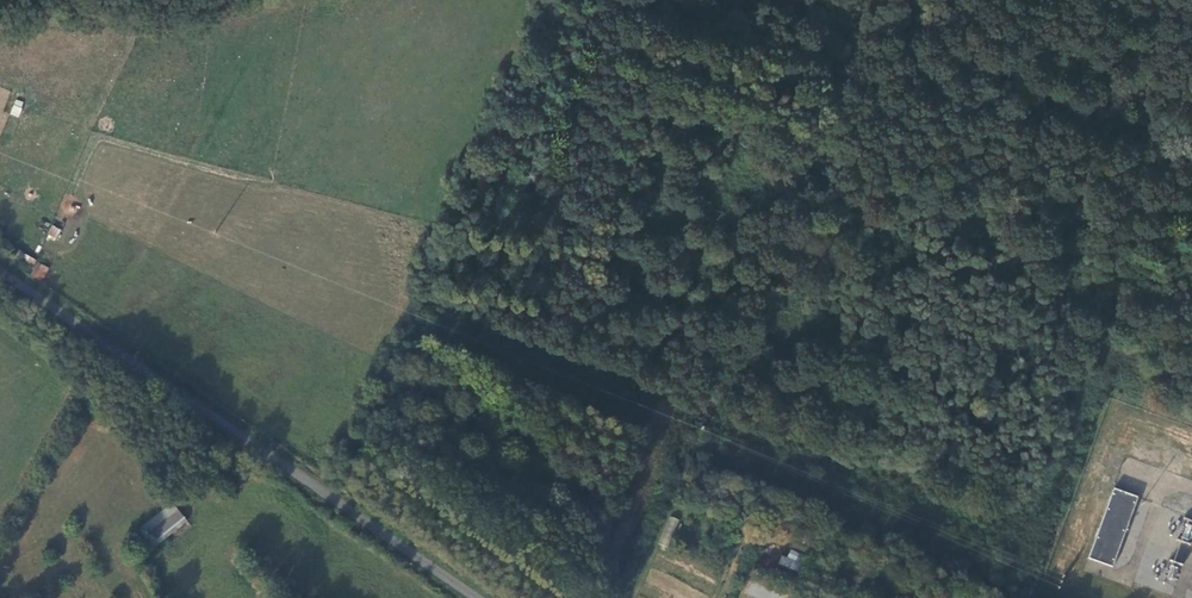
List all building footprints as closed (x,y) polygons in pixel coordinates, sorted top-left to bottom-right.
[(19,117),(23,101),(14,99),(10,115),(19,117)] [(47,235),(56,239),(61,229),(52,225),(47,235)] [(37,262),(31,274),(42,281),(49,268),(37,262)] [(1114,489),(1088,559),(1112,568),(1139,498),(1114,489)] [(133,534),(138,541),(170,515),(165,508),(133,534)] [(170,515),(138,541),(147,553),(180,526),(170,515)] [(1181,538),(1191,541),(1191,538),(1191,524),(1185,522),(1181,538)] [(786,549),(781,565),(798,570),(803,554),(786,549)]
